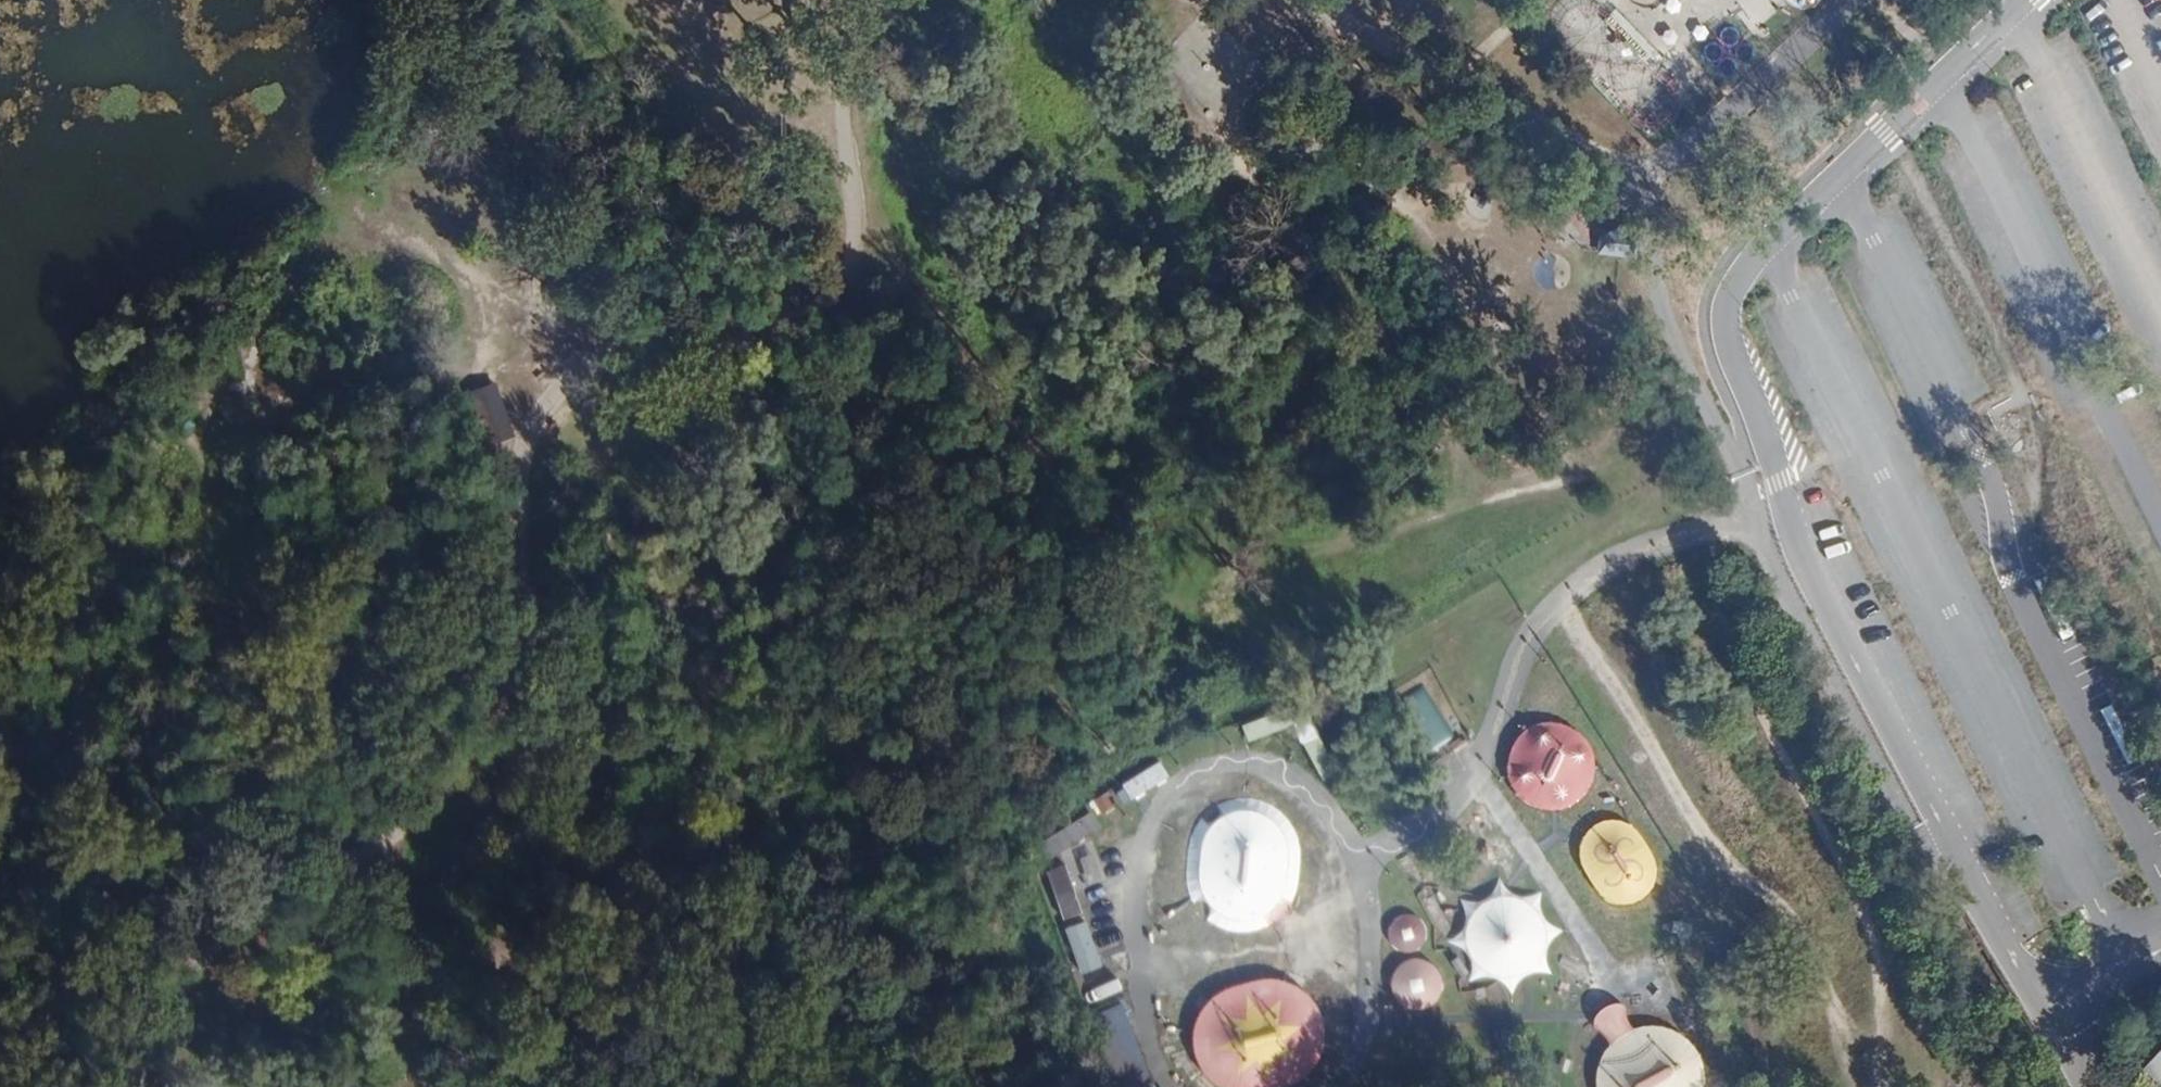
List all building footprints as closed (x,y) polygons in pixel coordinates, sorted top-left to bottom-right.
[(1599,252),(1636,255),(1637,243),(1629,226),(1600,238),(1599,252)] [(1246,723),(1253,740),(1298,723),(1317,715),(1311,699),(1246,723)] [(1322,729),(1317,715),(1298,723),(1305,738),(1322,729)] [(1322,729),(1305,738),(1326,778),(1343,769),(1322,729)] [(1126,783),(1135,798),(1174,774),(1164,760),(1126,783)] [(1111,791),(1096,800),(1104,812),(1118,803),(1111,791)] [(1215,924),(1223,928),(1231,931),(1240,933),(1249,933),(1258,932),(1267,930),(1275,926),(1282,921),(1289,914),(1294,907),(1299,899),(1302,891),(1303,882),(1304,852),(1302,843),(1300,834),(1296,826),(1291,819),(1285,812),(1277,807),(1270,802),(1261,799),(1252,798),(1243,797),(1234,799),(1226,801),(1217,805),(1210,810),(1203,816),(1198,824),(1194,831),(1191,840),(1189,849),(1188,879),(1190,888),(1192,897),(1196,905),(1201,912),(1207,919),(1215,924)] [(1042,842),(1051,857),(1090,835),(1104,826),(1096,811),(1042,842)] [(1087,910),(1072,866),(1056,871),(1049,873),(1064,917),(1087,910)] [(1537,913),(1529,904),(1519,898),(1508,895),(1496,894),(1485,897),(1474,903),(1466,911),(1461,922),(1458,933),(1459,945),(1462,956),(1469,966),(1478,973),(1488,978),(1500,980),(1512,978),(1522,974),(1532,967),(1539,957),(1543,946),(1544,935),(1542,923),(1537,913)] [(1424,930),(1422,923),(1418,917),(1412,913),(1405,912),(1398,913),(1391,917),(1387,923),(1385,929),(1385,937),(1388,943),(1394,948),(1400,951),(1408,951),(1414,949),(1420,944),(1423,938),(1424,930)] [(1105,966),(1090,922),(1067,929),(1082,973),(1105,966)] [(1440,980),(1437,971),(1431,964),(1423,959),(1414,958),(1404,959),(1396,965),(1391,972),(1388,982),(1389,991),(1394,999),(1401,1006),(1410,1009),(1419,1009),(1428,1005),(1435,999),(1439,990),(1440,980)] [(1256,979),(1220,990),(1209,997),(1199,1006),(1192,1017),(1188,1029),(1187,1043),(1189,1056),(1195,1068),(1203,1078),(1213,1086),(1214,1086),(1274,1086),(1288,1083),(1299,1076),(1308,1067),(1315,1056),(1320,1043),(1320,1030),(1318,1017),(1313,1005),(1305,995),(1295,986),(1283,981),(1270,978),(1256,979)] [(1693,1053),(1683,1041),(1671,1033),(1656,1028),(1641,1027),(1626,1030),(1613,1037),(1602,1048),(1595,1061),(1591,1075),(1591,1086),(1701,1086),(1701,1081),(1699,1066),(1693,1053)] [(2143,1069),(2160,1085),(2160,1050),(2143,1069)]
